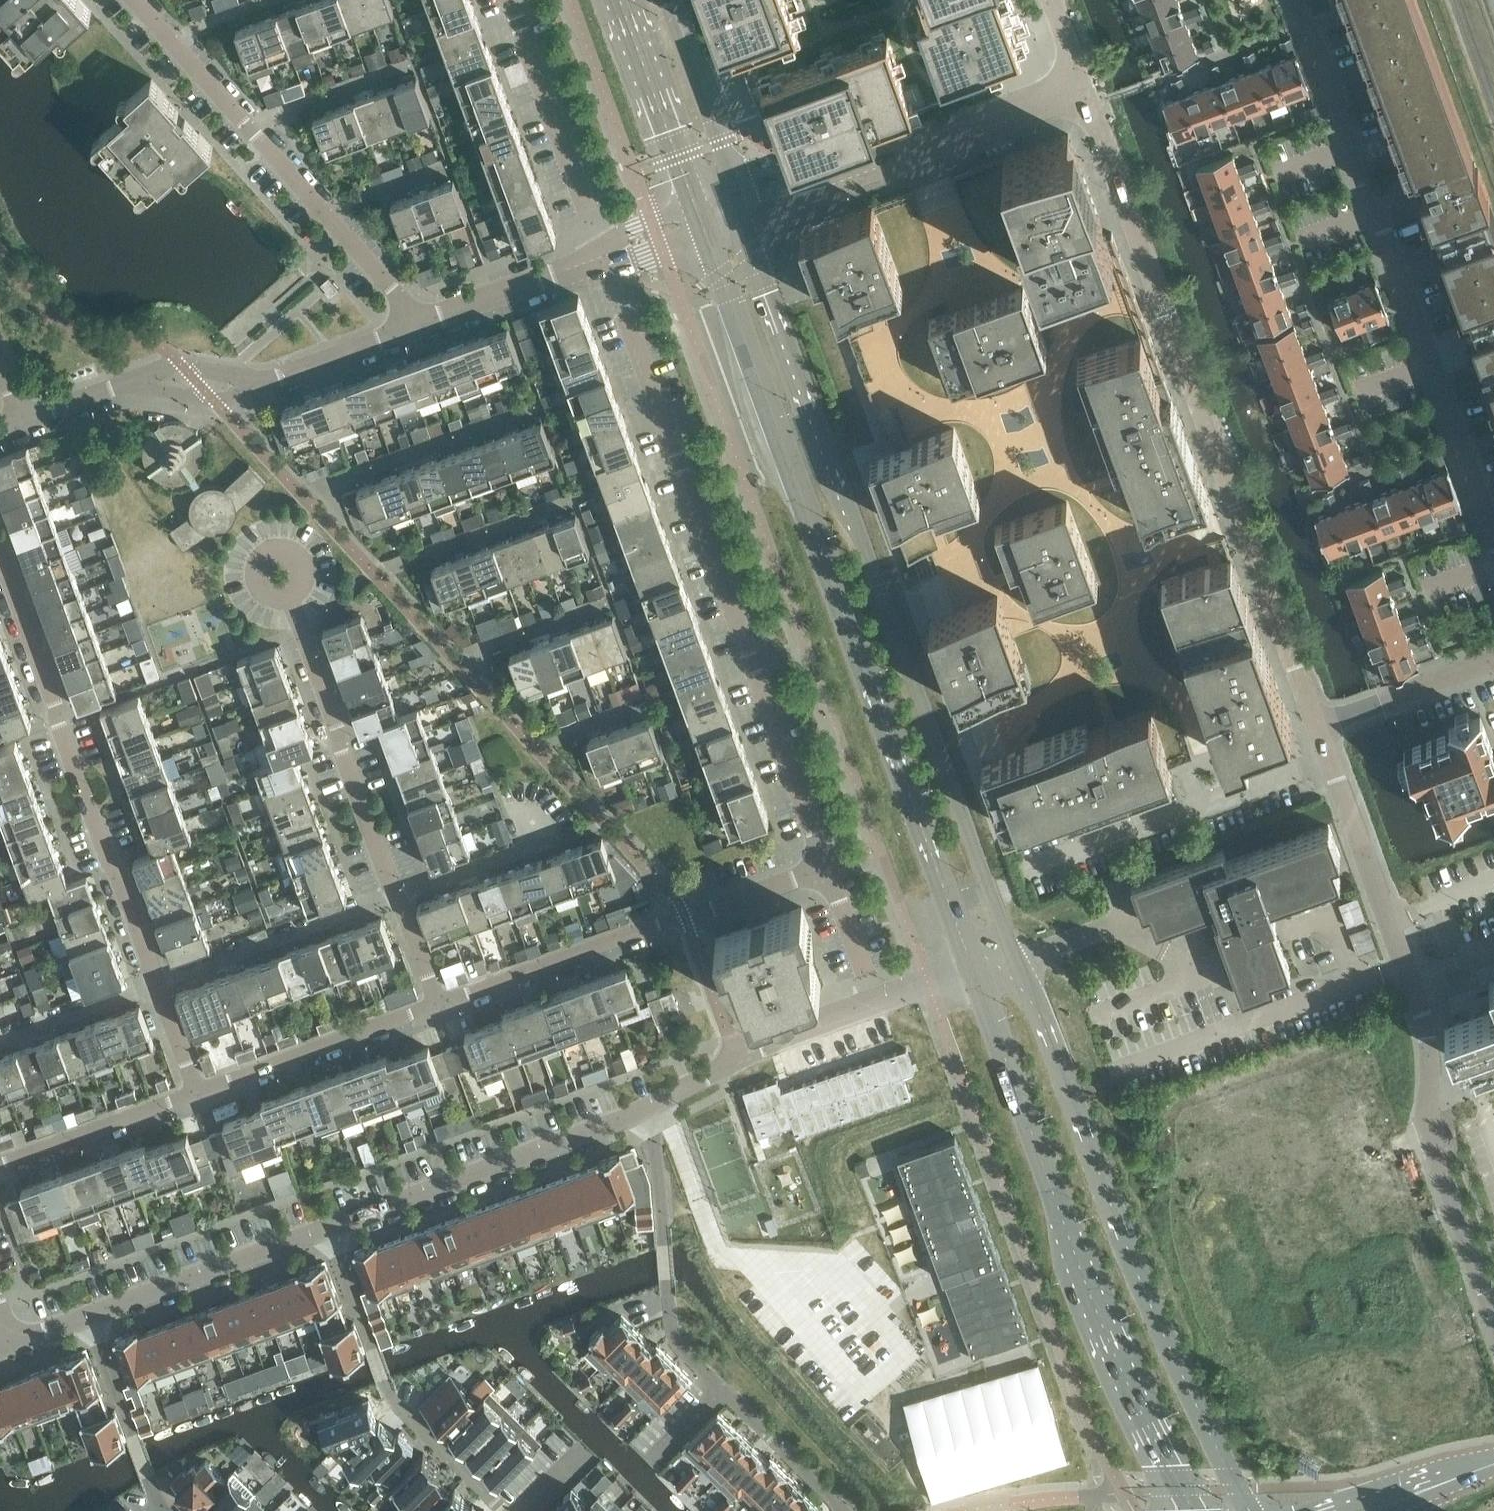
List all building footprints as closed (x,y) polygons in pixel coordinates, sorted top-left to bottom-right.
[(23,61),(61,27),(67,34),(92,11),(82,0),(0,0),(0,35),(23,61)] [(226,0),(213,0),(217,10),(228,6),(226,0)] [(298,7),(312,45),(332,37),(318,0),(316,0),(298,7)] [(332,37),(352,30),(341,0),(318,0),(332,37)] [(352,30),(372,23),(364,0),(341,0),(352,30)] [(372,23),(394,15),(388,0),(364,0),(372,23)] [(438,27),(476,13),(471,0),(451,0),(431,7),(438,27)] [(722,39),(732,35),(736,46),(750,40),(799,22),(791,0),(707,0),(722,39)] [(943,62),(979,49),(989,46),(988,45),(1022,33),(1010,0),(921,0),(943,62)] [(1143,12),(1174,0),(1139,0),(1143,12)] [(1143,12),(1150,30),(1185,17),(1183,12),(1179,0),(1174,0),(1143,12)] [(1416,165),(1416,164),(1480,141),(1429,0),(1355,0),(1416,165)] [(190,9),(193,18),(207,13),(203,4),(190,9)] [(1200,5),(1192,9),(1195,18),(1204,15),(1200,5)] [(298,7),(277,14),(291,52),(312,45),(298,7)] [(1192,9),(1183,12),(1185,17),(1187,22),(1195,18),(1192,9)] [(476,13),(438,27),(445,47),(483,33),(476,13)] [(277,14),(257,22),(271,60),(291,52),(277,14)] [(1185,17),(1150,30),(1157,48),(1192,35),(1187,22),(1185,17)] [(271,60),(257,22),(236,29),(252,74),(252,73),(253,77),(273,69),(273,70),(274,69),(271,60)] [(888,33),(763,78),(767,88),(793,162),(878,131),(874,121),(915,106),(888,33)] [(1192,35),(1157,48),(1164,66),(1199,53),(1192,35)] [(1291,36),(1281,40),(1281,41),(1281,40),(1284,49),(1294,46),(1291,37),(1291,36)] [(1212,37),(1203,41),(1206,50),(1216,47),(1212,37)] [(448,56),(456,76),(494,62),(486,42),(448,56)] [(1254,50),(1244,53),(1244,54),(1248,62),(1257,59),(1254,50)] [(1297,54),(1273,62),(1280,80),(1303,71),(1297,54)] [(1257,59),(1248,62),(1251,71),(1255,69),(1260,67),(1257,59)] [(456,76),(463,95),(501,81),(494,62),(456,76)] [(1260,67),(1255,69),(1268,104),(1286,97),(1280,80),(1273,62),(1260,67)] [(1218,63),(1208,67),(1212,76),(1221,72),(1218,63)] [(1251,71),(1237,76),(1250,111),(1268,104),(1255,69),(1251,71)] [(1303,71),(1280,80),(1286,97),(1309,89),(1303,71)] [(1221,72),(1212,76),(1215,84),(1219,82),(1224,80),(1221,72)] [(1182,76),(1172,80),(1175,89),(1185,85),(1182,77),(1182,76)] [(1224,80),(1219,82),(1232,117),(1250,111),(1237,76),(1224,80)] [(182,163),(188,170),(213,147),(152,78),(126,101),(132,108),(95,141),(144,197),(182,163)] [(417,78),(396,86),(410,124),(431,116),(417,78)] [(463,95),(470,115),(508,101),(501,81),(463,95)] [(1215,84),(1201,89),(1214,124),(1215,123),(1232,117),(1219,82),(1215,84)] [(1185,85),(1175,89),(1178,97),(1183,95),(1188,94),(1185,85)] [(396,86),(375,93),(389,131),(410,124),(396,86)] [(265,94),(269,106),(284,100),(280,88),(265,94)] [(1188,94),(1183,95),(1196,130),(1198,136),(1217,129),(1215,123),(1214,124),(1201,89),(1188,94)] [(375,93),(355,101),(369,139),(389,131),(375,93)] [(1165,102),(1164,102),(1177,138),(1178,137),(1196,130),(1183,95),(1165,102)] [(355,101),(335,108),(349,146),(369,139),(355,101)] [(470,115),(477,134),(515,120),(508,101),(470,115)] [(1316,104),(1306,108),(1309,117),(1319,114),(1319,113),(1316,104)] [(315,119),(319,130),(327,154),(349,146),(335,108),(313,116),(315,119)] [(311,133),(319,130),(315,119),(307,122),(311,133)] [(477,134),(484,153),(522,139),(515,120),(477,134)] [(1075,131),(993,161),(1031,265),(1035,263),(1043,284),(1100,263),(1105,275),(1125,268),(1112,232),(1106,234),(1092,197),(1099,194),(1075,131)] [(484,153),(491,172),(529,158),(522,139),(484,153)] [(1410,167),(1417,187),(1421,185),(1432,216),(1434,216),(1443,241),(1441,241),(1463,301),(1465,300),(1474,325),(1472,326),(1484,357),(1486,357),(1485,355),(1486,354),(1493,351),(1493,228),(1473,169),(1488,163),(1480,141),(1416,164),(1416,165),(1410,167)] [(1232,153),(1198,166),(1204,184),(1239,172),(1237,167),(1232,153)] [(491,172),(498,191),(536,177),(529,158),(491,172)] [(1255,160),(1246,164),(1250,174),(1258,170),(1255,160)] [(1246,164),(1237,167),(1239,172),(1241,177),(1250,174),(1246,164)] [(1239,172),(1204,184),(1211,203),(1246,190),(1241,177),(1239,172)] [(498,191),(505,210),(543,196),(536,177),(498,191)] [(454,180),(433,187),(446,226),(468,218),(454,180)] [(433,187),(412,195),(426,233),(446,226),(433,187)] [(1246,190),(1211,203),(1218,221),(1252,208),(1251,203),(1246,190)] [(426,233),(412,195),(391,202),(405,241),(426,233)] [(505,210),(512,230),(550,216),(543,196),(505,210)] [(1268,197),(1259,200),(1263,210),(1272,207),(1268,197)] [(1259,200),(1251,203),(1252,208),(1254,213),(1263,210),(1259,200)] [(903,289),(873,205),(801,231),(817,274),(825,271),(840,312),(903,289)] [(1252,208),(1218,221),(1224,239),(1259,226),(1254,213),(1252,208)] [(550,216),(512,230),(519,250),(557,236),(550,216)] [(1259,226),(1224,239),(1231,257),(1266,244),(1264,239),(1259,226)] [(1281,233),(1272,236),(1276,246),(1285,243),(1281,233)] [(1272,236),(1264,239),(1266,244),(1267,249),(1276,246),(1272,236)] [(493,238),(484,241),(490,259),(500,255),(493,238)] [(1266,244),(1231,257),(1237,275),(1272,262),(1267,249),(1266,244)] [(461,255),(465,266),(477,262),(473,251),(461,255)] [(1272,262),(1237,275),(1244,293),(1279,280),(1277,275),(1272,262)] [(416,271),(421,285),(442,277),(438,264),(416,271)] [(1294,269),(1286,272),(1289,282),(1298,279),(1294,269)] [(1342,273),(1345,282),(1354,278),(1351,270),(1351,269),(1341,273),(1342,273)] [(1286,272),(1277,275),(1279,280),(1281,285),(1289,282),(1286,272)] [(332,295),(340,289),(330,276),(322,283),(332,295)] [(1354,278),(1345,282),(1348,290),(1353,288),(1357,287),(1354,278)] [(1279,280),(1244,293),(1251,311),(1285,298),(1281,285),(1279,280)] [(1357,287),(1353,288),(1359,306),(1382,298),(1376,280),(1357,287)] [(1024,287),(930,322),(953,386),(1047,352),(1024,287)] [(1329,297),(1336,315),(1359,306),(1353,288),(1348,290),(1329,297)] [(541,309),(548,329),(586,315),(579,295),(541,309)] [(1285,298),(1251,311),(1257,330),(1292,317),(1285,298)] [(1359,306),(1366,324),(1370,322),(1389,315),(1382,298),(1359,306)] [(1306,301),(1297,304),(1300,314),(1309,311),(1310,311),(1306,301)] [(1336,315),(1342,332),(1361,325),(1366,324),(1359,306),(1336,315)] [(548,329),(555,348),(593,334),(586,315),(548,329)] [(524,316),(513,320),(520,338),(531,334),(524,316)] [(1302,321),(1306,330),(1314,327),(1315,327),(1311,317),(1302,321)] [(1361,325),(1364,334),(1373,330),(1370,322),(1366,324),(1361,325)] [(1259,337),(1266,356),(1301,343),(1294,324),(1259,337)] [(508,327),(487,335),(500,373),(522,365),(508,327)] [(1373,330),(1364,334),(1367,342),(1367,343),(1377,339),(1376,339),(1373,330)] [(555,348),(562,367),(600,353),(593,334),(555,348)] [(1210,498),(1150,334),(1078,360),(1116,464),(1124,461),(1147,521),(1210,498)] [(487,335),(466,342),(480,380),(500,373),(487,335)] [(466,342),(446,350),(460,388),(463,397),(483,389),(480,380),(466,342)] [(1266,356),(1273,374),(1308,361),(1306,356),(1301,343),(1266,356)] [(1314,353),(1318,362),(1326,359),(1327,359),(1323,349),(1314,353)] [(446,350),(426,357),(440,395),(460,388),(446,350)] [(1480,359),(1484,370),(1490,368),(1493,379),(1493,351),(1486,354),(1485,355),(1486,357),(1484,357),(1480,359)] [(562,367),(569,386),(607,372),(600,353),(562,367)] [(1314,353),(1306,356),(1308,361),(1310,365),(1318,362),(1314,353)] [(426,357),(405,365),(419,402),(440,395),(426,357)] [(1273,374),(1280,392),(1315,378),(1310,365),(1308,361),(1273,374)] [(405,365),(385,372),(399,410),(419,402),(405,365)] [(385,372),(364,379),(378,417),(399,410),(385,372)] [(569,386),(576,406),(614,392),(607,372),(569,386)] [(1280,392),(1287,410),(1321,396),(1320,392),(1315,378),(1280,392)] [(364,379),(344,387),(358,425),(378,417),(364,379)] [(1336,385),(1328,389),(1331,398),(1340,395),(1337,385),(1336,385)] [(344,387),(324,394),(338,432),(358,425),(344,387)] [(1321,396),(1323,401),(1331,398),(1328,389),(1320,392),(1321,396)] [(576,406),(583,425),(621,411),(614,392),(576,406)] [(324,394),(304,402),(317,440),(321,451),(342,443),(338,432),(324,394)] [(1287,410),(1293,428),(1328,414),(1323,401),(1321,396),(1287,410)] [(289,426),(275,431),(282,452),(317,440),(304,402),(282,410),(289,426)] [(583,425),(590,444),(628,430),(621,411),(583,425)] [(1293,428),(1300,445),(1335,432),(1333,428),(1328,414),(1293,428)] [(542,421),(521,428),(535,466),(556,459),(542,421)] [(1350,421),(1341,425),(1345,434),(1354,431),(1350,421)] [(153,428),(154,430),(148,438),(145,447),(145,456),(148,465),(146,466),(147,467),(148,466),(152,471),(151,472),(151,473),(153,472),(160,478),(169,481),(179,481),(188,478),(189,480),(189,479),(198,492),(195,497),(192,503),(192,509),(193,514),(172,529),(171,528),(170,529),(184,549),(185,548),(185,547),(209,531),(209,529),(219,529),(228,525),(234,517),(236,508),(238,507),(265,482),(265,483),(266,482),(250,464),(249,465),(249,466),(225,489),(220,487),(215,486),(210,486),(205,488),(196,475),(195,473),(201,466),(204,457),(204,447),(201,438),(203,437),(202,436),(200,437),(197,432),(198,431),(198,430),(196,431),(189,425),(180,422),(170,422),(161,425),(160,424),(159,424),(160,426),(155,429),(154,428),(153,428)] [(1341,425),(1333,428),(1335,432),(1337,437),(1345,434),(1341,425)] [(521,428),(500,436),(514,474),(535,466),(521,428)] [(891,451),(871,459),(894,522),(954,500),(957,508),(980,500),(954,428),(891,451)] [(590,444),(597,463),(635,449),(628,430),(590,444)] [(1335,432),(1300,445),(1307,463),(1342,450),(1337,437),(1335,432)] [(500,436),(480,443),(494,481),(514,474),(500,436)] [(480,443),(460,451),(474,489),(494,481),(480,443)] [(35,468),(28,447),(0,457),(0,481),(35,468)] [(635,449),(597,463),(604,483),(643,469),(635,449)] [(1307,463),(1314,482),(1349,469),(1342,450),(1307,463)] [(460,451),(439,458),(453,496),(474,489),(460,451)] [(1433,455),(1436,464),(1445,461),(1442,452),(1442,451),(1432,455),(1433,455)] [(1362,453),(1353,457),(1357,466),(1366,463),(1362,453)] [(439,458),(419,465),(433,504),(453,496),(439,458)] [(419,465),(399,473),(413,511),(433,504),(419,465)] [(1406,465),(1396,469),(1399,477),(1409,474),(1406,465)] [(5,502),(43,489),(35,468),(0,481),(0,490),(5,502)] [(1448,469),(1425,477),(1431,495),(1455,486),(1448,469)] [(399,473),(379,480),(392,518),(413,511),(399,473)] [(1399,477),(1402,486),(1407,484),(1412,482),(1409,474),(1399,477)] [(1412,482),(1407,484),(1420,519),(1438,512),(1431,495),(1425,477),(1412,482)] [(608,492),(615,513),(653,499),(646,478),(608,492)] [(1369,478),(1360,482),(1363,491),(1373,487),(1369,479),(1369,478)] [(76,483),(78,494),(93,491),(91,480),(76,483)] [(392,518),(379,480),(357,488),(371,526),(392,518)] [(1402,486),(1389,491),(1402,526),(1420,519),(1407,484),(1402,486)] [(1455,486),(1431,495),(1438,512),(1461,504),(1455,486)] [(1363,491),(1366,499),(1371,497),(1376,495),(1373,487),(1363,491)] [(5,502),(12,523),(50,509),(43,489),(5,502)] [(342,494),(348,509),(355,506),(349,491),(342,494)] [(1333,491),(1323,495),(1324,495),(1327,504),(1336,500),(1333,492),(1333,491)] [(1376,495),(1371,497),(1384,532),(1402,526),(1389,491),(1376,495)] [(1366,499),(1353,504),(1366,539),(1384,532),(1371,497),(1366,499)] [(615,513),(622,532),(660,518),(653,499),(615,513)] [(1336,500),(1327,504),(1330,512),(1335,510),(1340,509),(1336,500)] [(1067,502),(996,528),(1004,551),(1013,548),(1035,608),(1098,585),(1067,502)] [(1340,509),(1335,510),(1348,545),(1366,539),(1353,504),(1340,509)] [(470,523),(501,515),(498,506),(468,515),(470,523)] [(12,523),(19,543),(58,529),(50,509),(12,523)] [(1330,512),(1316,517),(1329,552),(1348,545),(1335,510),(1330,512)] [(576,515),(555,522),(569,561),(590,553),(576,515)] [(622,532),(629,551),(667,537),(660,518),(622,532)] [(1467,520),(1457,523),(1461,532),(1470,529),(1470,528),(1467,520)] [(555,522),(535,530),(549,568),(569,561),(555,522)] [(27,563),(65,549),(72,547),(65,526),(58,529),(19,543),(27,563)] [(535,530),(514,537),(528,575),(549,568),(535,530)] [(514,537),(494,545),(508,583),(528,575),(514,537)] [(629,551),(636,570),(674,556),(667,537),(629,551)] [(1189,572),(1163,582),(1186,645),(1189,644),(1196,662),(1193,663),(1194,665),(1197,664),(1203,682),(1200,683),(1223,747),(1227,756),(1250,748),(1246,738),(1291,722),(1224,537),(1182,552),(1189,572)] [(105,548),(108,556),(108,557),(119,553),(116,544),(105,548)] [(494,545),(474,552),(488,590),(508,583),(494,545)] [(27,563),(34,584),(73,570),(65,549),(27,563)] [(474,552),(453,559),(467,598),(488,590),(474,552)] [(108,557),(108,556),(105,557),(109,568),(123,563),(119,553),(108,557)] [(636,570),(643,589),(681,575),(674,556),(636,570)] [(435,609),(446,605),(467,598),(453,559),(432,567),(436,578),(425,583),(435,609)] [(1383,569),(1348,581),(1354,600),(1389,587),(1388,583),(1383,569)] [(34,584),(42,604),(80,590),(73,570),(34,584)] [(643,589),(650,608),(688,594),(681,575),(643,589)] [(1404,576),(1396,580),(1399,589),(1408,586),(1409,586),(1405,576),(1404,576)] [(1396,580),(1388,583),(1389,587),(1391,592),(1399,589),(1396,580)] [(1389,587),(1354,600),(1361,618),(1396,606),(1391,592),(1389,587)] [(42,604),(49,625),(87,611),(80,590),(42,604)] [(650,608),(657,628),(695,613),(688,594),(650,608)] [(998,596),(930,621),(961,704),(1029,680),(998,596)] [(324,628),(331,649),(370,635),(362,614),(347,619),(345,611),(351,605),(348,602),(325,624),(327,627),(324,628)] [(1396,606),(1361,618),(1368,636),(1403,624),(1401,619),(1396,606)] [(49,625),(57,645),(95,631),(87,611),(49,625)] [(1418,613),(1409,616),(1413,625),(1421,622),(1422,622),(1418,612),(1418,613)] [(657,628),(664,647),(702,633),(695,613),(657,628)] [(499,620),(503,631),(520,625),(516,614),(499,620)] [(140,625),(137,616),(126,619),(130,629),(140,625)] [(613,616),(592,624),(606,662),(627,654),(613,616)] [(1409,616),(1401,619),(1403,624),(1404,628),(1413,625),(1409,616)] [(485,623),(489,633),(500,630),(496,619),(485,623)] [(592,624),(572,631),(586,669),(606,662),(592,624)] [(1403,624),(1368,636),(1373,651),(1374,654),(1392,648),(1409,642),(1404,628),(1403,624)] [(57,645),(64,665),(102,651),(95,631),(57,645)] [(572,631),(551,639),(565,677),(586,669),(572,631)] [(664,647),(671,666),(709,652),(702,633),(664,647)] [(331,649),(339,669),(377,655),(370,635),(331,649)] [(1426,635),(1417,638),(1421,648),(1430,645),(1426,635)] [(147,645),(144,637),(134,641),(137,649),(147,645)] [(551,639),(531,646),(545,684),(565,677),(551,639)] [(9,662),(2,642),(0,642),(0,665),(9,662)] [(1409,642),(1392,648),(1400,671),(1418,665),(1409,642)] [(238,659),(246,681),(284,667),(276,645),(238,659)] [(545,684),(531,646),(510,654),(524,692),(545,684)] [(1392,648),(1374,654),(1376,661),(1383,678),(1400,671),(1392,648)] [(64,665),(71,685),(110,671),(102,651),(64,665)] [(1374,654),(1373,651),(1364,654),(1368,664),(1376,661),(1374,654)] [(709,652),(671,666),(679,686),(717,672),(709,652)] [(339,669),(346,690),(385,676),(377,655),(339,669)] [(17,682),(9,662),(0,665),(0,688),(17,682)] [(246,681),(253,701),(291,687),(284,667),(246,681)] [(110,671),(71,685),(79,707),(117,693),(110,671)] [(346,690),(354,710),(392,696),(385,676),(346,690)] [(178,681),(186,701),(198,697),(190,677),(178,681)] [(682,695),(689,715),(727,701),(720,681),(682,695)] [(24,703),(17,682),(0,688),(0,711),(24,703)] [(253,701),(261,721),(299,707),(291,687),(253,701)] [(101,709),(109,731),(147,717),(140,695),(101,709)] [(361,731),(380,724),(399,717),(399,716),(392,696),(354,710),(361,731)] [(689,715),(696,735),(734,721),(727,701),(689,715)] [(0,711),(0,735),(32,724),(24,703),(0,711)] [(1147,703),(982,763),(1006,826),(1175,765),(1173,760),(1168,761),(1147,703)] [(261,721),(268,741),(306,727),(299,707),(261,721)] [(380,724),(387,744),(426,730),(418,709),(399,716),(399,717),(380,724)] [(1405,751),(1408,759),(1413,773),(1416,781),(1424,779),(1432,801),(1437,814),(1438,819),(1447,816),(1460,811),(1470,808),(1467,801),(1493,791),(1493,751),(1481,715),(1472,718),(1459,723),(1450,726),(1452,733),(1405,751)] [(109,731),(116,751),(155,737),(147,717),(109,731)] [(650,718),(629,725),(643,763),(664,756),(650,718)] [(696,735),(703,754),(741,740),(734,721),(696,735)] [(609,733),(623,771),(626,781),(647,773),(643,763),(629,725),(609,733)] [(257,746),(264,765),(275,761),(275,762),(295,755),(314,749),(306,727),(268,741),(257,746)] [(387,744),(395,765),(433,751),(426,730),(387,744)] [(601,779),(623,771),(609,733),(587,741),(601,779)] [(116,751),(124,771),(162,757),(155,737),(116,751)] [(212,739),(205,741),(209,753),(217,750),(212,739)] [(24,762),(17,740),(0,746),(0,770),(24,762)] [(703,754),(710,773),(748,759),(741,740),(703,754)] [(395,765),(402,785),(441,771),(433,751),(395,765)] [(256,768),(264,789),(302,775),(295,755),(275,762),(275,761),(264,765),(256,768)] [(124,771),(131,791),(170,777),(162,757),(124,771)] [(220,758),(206,764),(213,784),(228,778),(224,765),(223,763),(221,761),(220,758)] [(710,773),(717,792),(755,778),(748,759),(710,773)] [(32,782),(24,762),(0,770),(0,793),(32,782)] [(402,785),(410,805),(448,791),(441,771),(402,785)] [(264,789),(272,810),(310,796),(302,775),(264,789)] [(131,791),(139,812),(177,798),(170,777),(131,791)] [(717,792),(724,811),(762,797),(755,778),(717,792)] [(1,816),(39,802),(32,782),(0,793),(0,814),(1,816)] [(666,785),(671,796),(678,793),(674,782),(666,785)] [(410,805),(417,825),(455,812),(448,791),(410,805)] [(272,810),(279,830),(317,816),(310,796),(272,810)] [(762,797),(724,811),(732,831),(770,817),(762,797)] [(139,812),(146,832),(184,818),(177,798),(139,812)] [(1,816),(8,836),(47,822),(39,802),(1,816)] [(417,825),(424,846),(463,832),(455,812),(417,825)] [(507,814),(494,818),(503,842),(515,837),(507,814)] [(279,830),(286,850),(325,836),(317,816),(279,830)] [(146,832),(153,852),(154,852),(173,845),(173,846),(192,839),(184,818),(146,832)] [(8,836),(16,857),(54,843),(47,822),(8,836)] [(481,845),(499,840),(495,825),(477,830),(481,845)] [(1223,848),(1132,881),(1143,913),(1150,911),(1157,929),(1211,909),(1243,997),(1275,986),(1273,979),(1291,972),(1271,917),(1277,915),(1272,902),(1341,877),(1334,859),(1340,857),(1329,825),(1227,861),(1223,848)] [(463,832),(424,846),(432,867),(471,853),(463,832)] [(284,874),(294,870),(332,857),(325,836),(286,850),(277,854),(284,874)] [(602,837),(581,844),(595,883),(616,875),(618,882),(624,884),(632,881),(636,878),(638,879),(639,878),(615,853),(609,855),(602,837)] [(704,844),(707,853),(723,848),(720,838),(704,844)] [(16,857),(23,877),(61,863),(54,843),(16,857)] [(581,844),(561,852),(575,890),(595,883),(581,844)] [(134,859),(142,880),(181,866),(173,846),(173,845),(154,852),(153,852),(134,859)] [(561,852),(541,859),(555,898),(575,890),(561,852)] [(294,870),(301,891),(340,877),(332,857),(294,870)] [(541,859),(521,867),(535,905),(555,898),(541,859)] [(31,898),(49,891),(69,883),(61,863),(23,877),(31,898)] [(142,880),(150,900),(188,886),(181,866),(142,880)] [(500,874),(514,912),(518,924),(539,916),(535,905),(521,867),(500,874)] [(500,874),(480,882),(494,920),(514,912),(500,874)] [(49,891),(57,911),(95,897),(87,876),(69,883),(49,891)] [(340,877),(301,891),(309,912),(347,898),(340,877)] [(480,882),(460,889),(474,927),(494,920),(480,882)] [(150,900),(157,920),(195,906),(188,886),(150,900)] [(259,904),(253,886),(234,893),(240,911),(259,904)] [(259,889),(265,904),(275,901),(269,886),(259,889)] [(460,889),(439,896),(453,935),(474,927),(460,889)] [(453,935),(439,896),(418,904),(432,942),(453,935)] [(57,911),(64,931),(102,918),(95,897),(57,911)] [(630,910),(633,919),(650,913),(652,907),(649,898),(640,901),(637,907),(630,910)] [(157,920),(164,941),(203,927),(195,906),(157,920)] [(810,927),(802,906),(767,919),(765,914),(749,919),(751,925),(716,938),(724,959),(732,956),(752,1010),(756,1012),(819,989),(821,985),(801,930),(810,927)] [(609,914),(614,926),(629,920),(625,909),(609,914)] [(382,917),(361,925),(375,964),(396,956),(382,917)] [(64,931),(72,952),(110,938),(102,918),(64,931)] [(1355,928),(1358,947),(1376,943),(1372,924),(1355,928)] [(361,925),(340,933),(354,971),(375,964),(361,925)] [(566,931),(570,942),(584,936),(580,926),(566,931)] [(203,927),(164,941),(172,962),(210,948),(203,927)] [(545,934),(550,949),(561,945),(555,930),(545,934)] [(340,933),(320,940),(334,978),(354,971),(340,933)] [(72,952),(79,972),(117,958),(110,938),(72,952)] [(320,940),(300,947),(314,986),(334,978),(320,940)] [(527,947),(531,956),(539,953),(536,944),(527,947)] [(300,947),(280,955),(294,993),(314,986),(300,947)] [(515,951),(518,961),(530,957),(526,947),(515,951)] [(280,955),(259,962),(273,1001),(294,993),(280,955)] [(450,984),(472,976),(466,955),(443,963),(450,984)] [(117,958),(79,972),(87,993),(125,979),(117,958)] [(487,964),(490,971),(500,968),(497,960),(487,964)] [(259,962),(239,970),(253,1008),(273,1001),(259,962)] [(627,968),(606,976),(620,1014),(641,1006),(627,968)] [(239,970),(218,977),(232,1016),(253,1008),(239,970)] [(28,976),(32,988),(39,985),(35,974),(28,976)] [(606,976),(586,983),(603,1031),(624,1023),(620,1014),(606,976)] [(218,977),(198,984),(216,1034),(237,1027),(232,1016),(218,977)] [(586,983),(566,990),(583,1038),(603,1031),(586,983)] [(216,1034),(198,984),(177,992),(195,1042),(216,1034)] [(387,998),(391,1007),(418,997),(415,988),(387,998)] [(566,990),(545,998),(563,1046),(583,1038),(566,990)] [(672,991),(661,995),(669,1018),(681,1014),(672,991)] [(669,1018),(661,995),(649,999),(657,1023),(669,1018)] [(545,998),(525,1005),(542,1053),(563,1046),(545,998)] [(376,1002),(367,1005),(370,1015),(380,1011),(376,1002)] [(370,1015),(367,1005),(358,1009),(361,1018),(370,1015)] [(503,1013),(505,1019),(507,1018),(519,1051),(520,1051),(522,1056),(523,1060),(542,1053),(525,1005),(503,1013)] [(140,1006),(119,1013),(133,1052),(154,1044),(140,1006)] [(1444,1026),(1453,1049),(1469,1043),(1470,1047),(1468,1048),(1476,1070),(1493,1064),(1493,1007),(1444,1026)] [(119,1013),(99,1021),(113,1059),(133,1052),(119,1013)] [(336,1017),(326,1020),(330,1029),(339,1026),(336,1017)] [(507,1018),(505,1019),(486,1026),(500,1064),(522,1056),(520,1051),(519,1051),(507,1018)] [(330,1029),(326,1020),(317,1023),(320,1033),(330,1029)] [(99,1021),(78,1028),(92,1067),(113,1059),(99,1021)] [(468,1041),(450,1047),(458,1071),(477,1064),(483,1083),(505,1075),(500,1064),(486,1026),(465,1033),(468,1041)] [(78,1028),(58,1036),(72,1074),(92,1067),(78,1028)] [(295,1031),(286,1035),(289,1044),(298,1041),(295,1031)] [(289,1044),(286,1035),(276,1038),(280,1048),(289,1044)] [(58,1036),(38,1043),(52,1081),(72,1074),(58,1036)] [(38,1043),(18,1050),(32,1089),(52,1081),(38,1043)] [(778,1079),(744,1091),(760,1136),(794,1124),(798,1135),(922,1090),(906,1045),(782,1090),(778,1079)] [(254,1046),(245,1050),(248,1059),(258,1056),(254,1046)] [(429,1047),(408,1054),(422,1093),(443,1085),(440,1077),(458,1071),(450,1047),(432,1054),(429,1047)] [(0,1057),(0,1065),(11,1096),(32,1089),(18,1050),(0,1057)] [(248,1059),(245,1050),(235,1053),(239,1063),(248,1059)] [(408,1054),(389,1061),(388,1062),(400,1094),(398,1095),(400,1101),(422,1093),(408,1054)] [(387,1056),(365,1063),(383,1111),(402,1104),(400,1101),(398,1095),(400,1094),(388,1062),(389,1061),(387,1056)] [(613,1060),(618,1072),(628,1069),(624,1057),(613,1060)] [(203,1065),(207,1074),(217,1070),(214,1061),(203,1065)] [(345,1071),(359,1109),(363,1119),(383,1111),(365,1063),(345,1071)] [(11,1096),(0,1065),(0,1100),(11,1096)] [(606,1066),(595,1070),(598,1080),(610,1076),(606,1066)] [(598,1080),(595,1070),(582,1075),(586,1085),(598,1080)] [(345,1071),(325,1078),(339,1117),(359,1109),(345,1071)] [(156,1082),(160,1092),(170,1088),(167,1078),(156,1082)] [(305,1086),(319,1124),(322,1133),(342,1126),(339,1117),(325,1078),(305,1086)] [(554,1085),(557,1095),(569,1091),(566,1081),(554,1085)] [(305,1086),(284,1093),(298,1131),(319,1124),(305,1086)] [(546,1088),(534,1092),(537,1102),(550,1098),(546,1088)] [(135,1090),(125,1093),(129,1103),(138,1099),(135,1090)] [(537,1102),(534,1092),(522,1097),(526,1107),(537,1102)] [(129,1103),(125,1093),(116,1097),(119,1106),(129,1103)] [(263,1101),(265,1107),(266,1106),(278,1139),(279,1138),(298,1131),(284,1093),(263,1101)] [(94,1105),(85,1108),(88,1118),(97,1114),(94,1105)] [(266,1106),(265,1107),(246,1114),(260,1152),(281,1144),(279,1138),(278,1139),(266,1106)] [(88,1118),(85,1108),(75,1112),(79,1121),(88,1118)] [(260,1152),(246,1114),(225,1121),(227,1129),(216,1133),(231,1175),(243,1171),(242,1167),(262,1159),(260,1152)] [(53,1120),(44,1123),(47,1132),(57,1129),(53,1120)] [(47,1132),(44,1123),(35,1126),(38,1136),(47,1132)] [(13,1134),(3,1138),(7,1147),(16,1144),(13,1134)] [(167,1142),(181,1181),(184,1190),(185,1190),(184,1188),(203,1181),(204,1183),(208,1181),(211,1179),(213,1176),(214,1172),(202,1138),(190,1142),(188,1135),(167,1142)] [(955,1135),(898,1156),(973,1359),(1030,1338),(955,1135)] [(405,1140),(408,1150),(418,1146),(414,1137),(405,1140)] [(167,1142),(148,1149),(146,1150),(158,1183),(157,1183),(159,1189),(181,1181),(167,1142)] [(145,1144),(124,1152),(138,1190),(157,1183),(158,1183),(146,1150),(148,1149),(145,1144)] [(600,1164),(618,1211),(636,1205),(635,1192),(625,1168),(640,1162),(635,1147),(598,1161),(600,1165),(600,1164)] [(124,1152),(104,1159),(118,1197),(138,1190),(124,1152)] [(104,1159),(83,1166),(97,1205),(118,1197),(104,1159)] [(636,1205),(638,1228),(655,1227),(651,1181),(643,1160),(640,1162),(625,1168),(635,1192),(636,1205)] [(597,1219),(618,1211),(600,1164),(600,1165),(580,1172),(597,1219)] [(63,1174),(77,1212),(81,1224),(101,1216),(97,1205),(83,1166),(63,1174)] [(577,1226),(597,1219),(580,1172),(560,1179),(577,1226)] [(63,1174),(43,1181),(57,1220),(77,1212),(63,1174)] [(576,1226),(577,1226),(560,1179),(540,1187),(557,1233),(558,1233),(555,1224),(573,1217),(576,1226)] [(57,1220),(43,1181),(22,1189),(24,1197),(6,1203),(19,1240),(39,1233),(37,1227),(57,1220)] [(293,1181),(273,1188),(277,1198),(297,1190),(293,1181)] [(277,1198),(273,1188),(272,1184),(260,1189),(265,1202),(277,1198)] [(537,1241),(557,1233),(540,1187),(520,1194),(537,1241)] [(517,1248),(537,1241),(520,1194),(499,1201),(517,1248)] [(496,1256),(517,1248),(499,1201),(479,1209),(496,1256)] [(173,1214),(179,1231),(200,1223),(193,1207),(173,1214)] [(476,1263),(496,1256),(479,1209),(459,1216),(476,1263)] [(456,1270),(476,1263),(459,1216),(439,1224),(456,1270)] [(436,1278),(456,1270),(439,1224),(419,1231),(436,1278)] [(154,1228),(135,1232),(138,1244),(157,1239),(154,1228)] [(434,1278),(436,1278),(419,1231),(398,1239),(416,1285),(413,1276),(431,1269),(434,1278)] [(133,1237),(112,1245),(116,1256),(137,1248),(133,1237)] [(395,1293),(416,1285),(398,1239),(379,1246),(378,1246),(395,1293)] [(379,1299),(395,1293),(378,1246),(379,1246),(377,1242),(355,1250),(369,1289),(374,1301),(379,1299)] [(72,1262),(75,1271),(91,1265),(88,1256),(72,1262)] [(313,1310),(340,1300),(325,1261),(298,1271),(299,1275),(300,1275),(313,1310)] [(280,1282),(296,1326),(316,1319),(316,1318),(313,1310),(300,1275),(299,1275),(280,1282)] [(276,1333),(296,1326),(280,1282),(260,1289),(276,1333)] [(256,1341),(276,1333),(260,1289),(239,1297),(256,1341)] [(381,1347),(394,1342),(379,1299),(374,1301),(369,1289),(361,1292),(381,1347)] [(235,1348),(256,1341),(239,1297),(219,1304),(235,1348)] [(348,1324),(340,1300),(313,1310),(316,1318),(316,1319),(322,1335),(349,1325),(348,1324)] [(215,1355),(235,1348),(219,1304),(199,1312),(215,1355)] [(195,1363),(215,1355),(199,1312),(179,1319),(195,1363)] [(639,1332),(622,1315),(608,1329),(603,1325),(590,1339),(594,1343),(585,1352),(602,1369),(639,1332)] [(174,1370),(195,1363),(179,1319),(158,1327),(174,1370)] [(574,1321),(562,1325),(565,1333),(577,1328),(574,1321)] [(333,1365),(365,1353),(354,1322),(348,1324),(349,1325),(322,1335),(333,1365)] [(154,1378),(174,1370),(158,1327),(139,1334),(138,1334),(154,1378)] [(138,1384),(154,1378),(138,1334),(139,1334),(138,1330),(115,1338),(132,1383),(133,1386),(138,1384)] [(654,1347),(639,1332),(602,1369),(603,1370),(607,1367),(622,1382),(659,1345),(658,1344),(654,1347)] [(675,1361),(659,1345),(622,1382),(638,1398),(675,1361)] [(101,1388),(86,1349),(59,1359),(60,1363),(61,1363),(74,1398),(101,1388)] [(692,1378),(675,1361),(638,1398),(639,1399),(646,1392),(662,1408),(692,1378)] [(60,1363),(41,1370),(57,1414),(77,1406),(74,1398),(61,1363),(60,1363)] [(1038,1366),(906,1406),(934,1502),(1069,1462),(1038,1366)] [(57,1414),(41,1370),(21,1377),(37,1421),(57,1414)] [(590,1375),(579,1380),(582,1388),(594,1383),(590,1375)] [(16,1428),(37,1421),(21,1377),(1,1384),(0,1385),(16,1428)] [(428,1396),(419,1405),(448,1434),(492,1391),(482,1380),(470,1393),(456,1379),(434,1401),(428,1396)] [(0,1381),(0,1434),(16,1428),(0,1385),(1,1384),(0,1381)] [(141,1391),(138,1384),(133,1386),(132,1383),(124,1386),(127,1396),(132,1394),(141,1391)] [(109,1412),(101,1388),(74,1398),(77,1406),(83,1423),(110,1413),(109,1412)] [(136,1405),(145,1402),(141,1391),(132,1394),(136,1405)] [(492,1391),(448,1434),(449,1433),(458,1442),(465,1449),(466,1450),(508,1407),(492,1391)] [(367,1398),(307,1421),(315,1442),(335,1435),(338,1444),(354,1427),(363,1437),(376,1424),(367,1398)] [(630,1400),(621,1409),(627,1415),(636,1406),(630,1400)] [(142,1435),(155,1430),(145,1402),(136,1405),(131,1407),(142,1435)] [(508,1407),(466,1450),(483,1467),(525,1424),(508,1407)] [(621,1409),(612,1418),(618,1424),(627,1415),(621,1409)] [(94,1453),(126,1440),(115,1410),(109,1412),(110,1413),(83,1423),(94,1453)] [(736,1428),(719,1411),(682,1448),(700,1465),(736,1428)] [(354,1427),(338,1444),(347,1453),(346,1454),(363,1470),(371,1462),(370,1461),(396,1435),(381,1420),(376,1424),(363,1437),(354,1427)] [(525,1424),(483,1467),(486,1470),(492,1475),(500,1483),(542,1441),(525,1424)] [(753,1444),(736,1428),(700,1465),(716,1482),(753,1444)] [(396,1435),(370,1461),(371,1462),(389,1480),(390,1481),(402,1469),(396,1463),(414,1445),(400,1432),(396,1435)] [(768,1459),(753,1444),(716,1482),(732,1498),(772,1457),(771,1456),(768,1459)] [(418,1458),(394,1482),(411,1498),(400,1509),(401,1510),(435,1476),(441,1469),(424,1452),(418,1458)] [(788,1473),(772,1457),(732,1498),(733,1499),(740,1492),(754,1506),(750,1509),(752,1510),(788,1473)] [(184,1470),(175,1479),(181,1485),(177,1489),(196,1508),(203,1502),(226,1479),(206,1459),(198,1467),(195,1464),(187,1472),(184,1470)] [(323,1459),(313,1468),(321,1475),(330,1466),(323,1459)] [(330,1474),(342,1486),(354,1475),(345,1465),(340,1470),(337,1467),(330,1474)] [(693,1466),(685,1474),(691,1480),(699,1472),(693,1466)] [(203,1502),(212,1510),(237,1510),(253,1495),(256,1492),(234,1471),(226,1479),(203,1502)] [(788,1473),(752,1510),(783,1510),(805,1489),(788,1473)] [(685,1474),(676,1483),(682,1489),(691,1480),(685,1474)] [(401,1510),(402,1510),(433,1510),(455,1490),(454,1489),(451,1492),(443,1484),(435,1476),(401,1510)] [(378,1487),(368,1496),(374,1502),(383,1493),(378,1487)] [(549,1510),(583,1510),(589,1504),(572,1487),(571,1489),(549,1510)] [(805,1489),(783,1510),(817,1510),(822,1506),(805,1489)] [(433,1510),(467,1510),(474,1505),(473,1504),(471,1506),(455,1490),(433,1510)] [(253,1495),(237,1510),(268,1510),(253,1495)] [(598,1496),(589,1504),(583,1510),(613,1510),(598,1496)] [(728,1496),(719,1505),(725,1510),(734,1502),(728,1496)] [(636,1509),(638,1510),(649,1510),(650,1510),(642,1502),(636,1509)]
